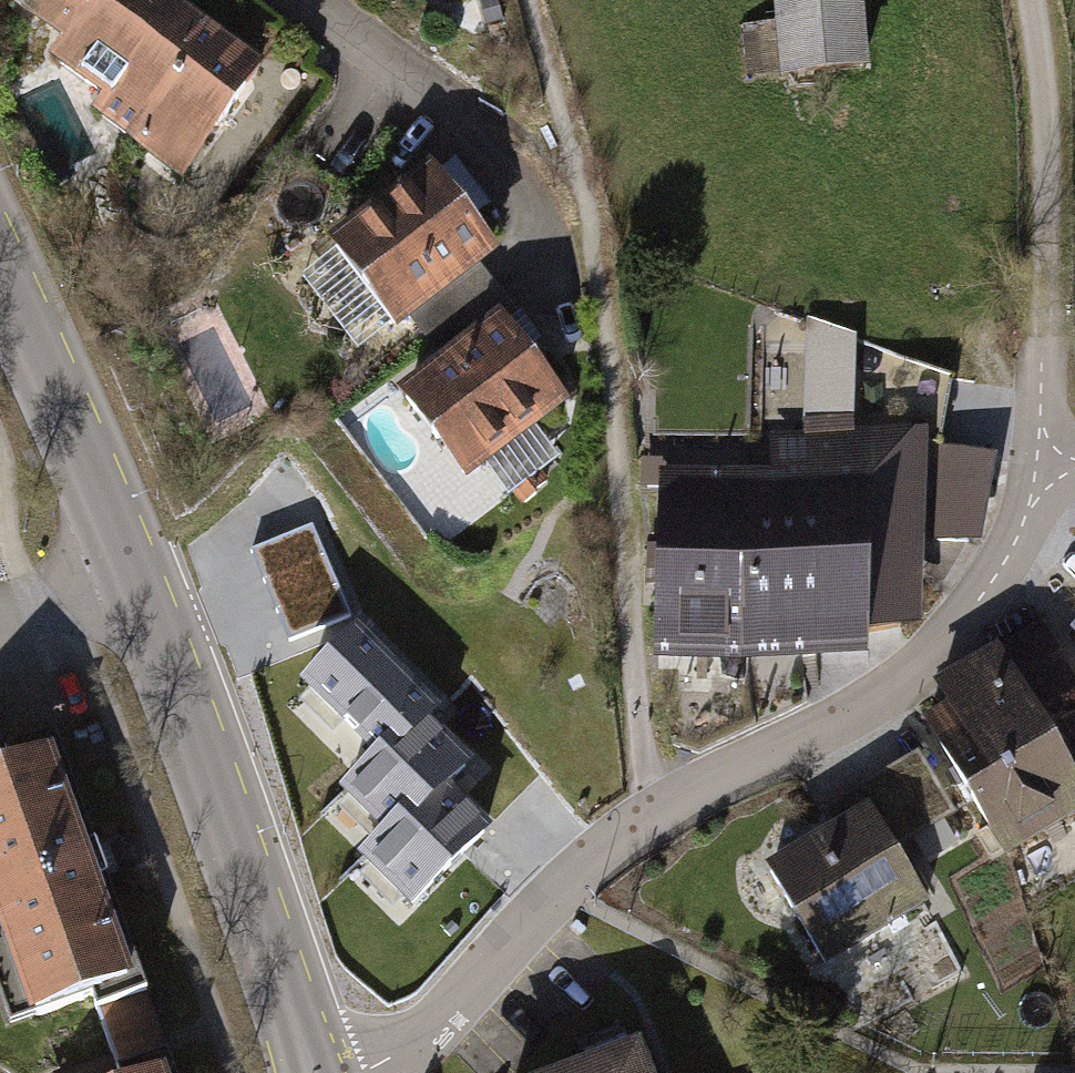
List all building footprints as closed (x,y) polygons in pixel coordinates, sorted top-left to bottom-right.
[(180,176),(262,61),(175,0),(155,0),(149,9),(136,0),(111,0),(107,6),(98,0),(38,0),(25,17),(61,43),(51,58),(105,96),(92,115),(180,176)] [(781,79),(868,71),(861,0),(773,0),(781,79)] [(430,156),(328,233),(394,321),(497,244),(430,156)] [(505,308),(403,384),(469,472),(572,396),(505,308)] [(811,434),(767,435),(767,466),(769,655),(869,654),(868,627),(921,626),(920,542),(973,542),(985,463),(919,450),(919,433),(856,434),(855,329),(809,329),(811,434)] [(662,467),(664,656),(769,655),(767,466),(662,467)] [(267,544),(292,634),(350,618),(324,528),(267,544)] [(359,856),(413,911),(494,831),(450,787),(473,764),(432,722),(441,713),(358,628),(302,683),(375,757),(340,791),(381,833),(359,856)] [(1011,863),(1074,823),(1074,771),(1039,713),(1074,691),(1042,640),(1007,662),(1002,654),(940,692),(953,713),(927,729),(1011,863)] [(0,769),(0,979),(16,1026),(139,984),(57,749),(0,769)] [(871,809),(770,868),(828,966),(929,907),(871,809)] [(644,1050),(576,1072),(653,1072),(644,1050)] [(143,1072),(174,1072),(171,1064),(143,1072)]
